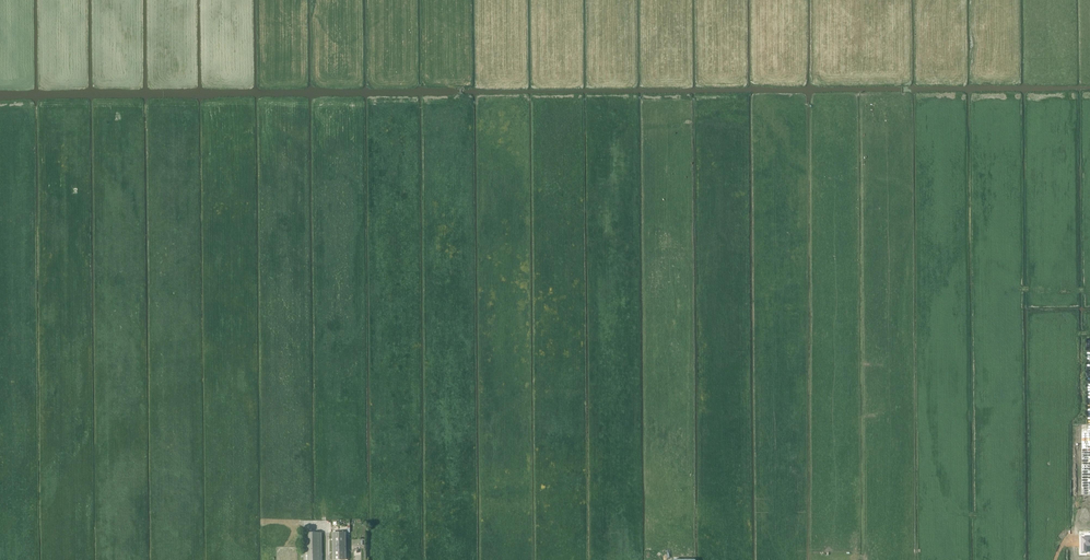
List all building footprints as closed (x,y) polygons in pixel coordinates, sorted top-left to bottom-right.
[(332,532),(332,559),(346,559),(345,532),(332,532)] [(321,533),(303,533),(303,559),(321,559),(321,533)]
